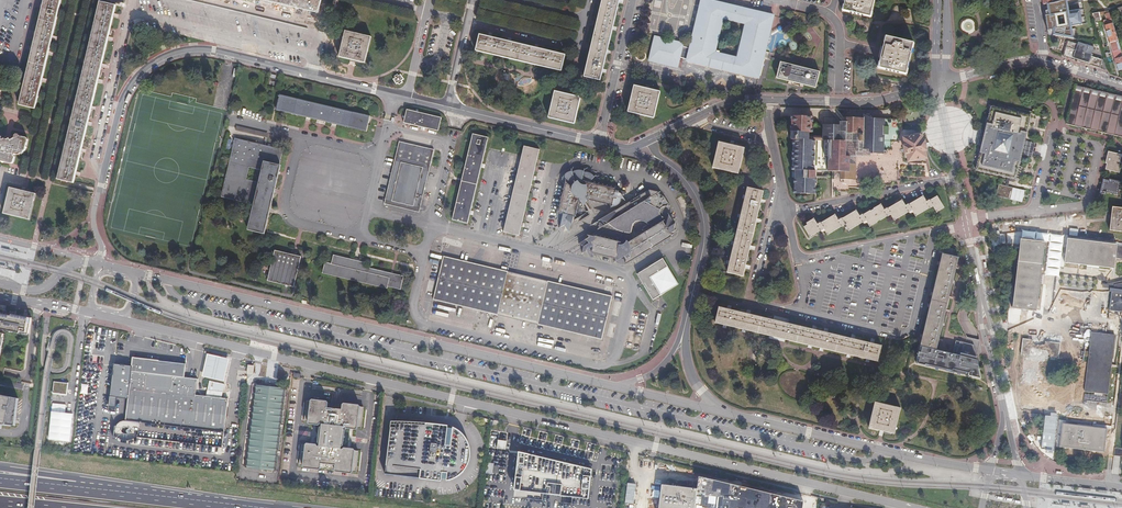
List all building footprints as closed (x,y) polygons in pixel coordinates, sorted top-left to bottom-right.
[(18,106),(35,110),(61,0),(43,0),(18,106)] [(319,14),(321,0),(260,0),(319,14)] [(584,75),(600,79),(619,0),(602,0),(584,75)] [(773,37),(772,34),(771,33),(771,30),(772,26),(774,18),(701,0),(689,53),(681,51),(683,44),(653,37),(650,50),(647,62),(677,69),(679,59),(686,60),(686,62),(743,74),(760,78),(766,54),(768,46),(770,45),(771,44),(772,43),(772,41),(773,40),(773,37)] [(842,12),(869,18),(871,11),(873,0),(845,0),(842,12)] [(1045,20),(1046,26),(1046,27),(1047,31),(1047,34),(1052,35),(1072,39),(1070,26),(1081,24),(1078,2),(1067,5),(1066,0),(1062,0),(1052,3),(1043,5),(1045,20)] [(115,5),(99,1),(56,180),(73,185),(115,5)] [(1110,19),(1107,20),(1102,21),(1104,26),(1103,26),(1118,71),(1121,70),(1121,56),(1110,19)] [(779,30),(772,34),(773,37),(782,32),(783,33),(784,33),(784,32),(785,31),(785,30),(785,29),(785,28),(784,28),(783,27),(782,27),(781,27),(780,28),(780,29),(779,30)] [(339,57),(365,64),(372,38),(346,31),(339,57)] [(477,50),(561,70),(565,53),(481,34),(477,50)] [(913,43),(885,36),(883,45),(880,58),(877,68),(906,75),(913,43)] [(1066,58),(1089,64),(1094,47),(1076,42),(1076,44),(1068,41),(1063,57),(1066,58)] [(822,76),(782,66),(778,82),(818,91),(822,76)] [(629,111),(655,117),(661,91),(635,85),(629,111)] [(1069,109),(1065,125),(1121,138),(1121,135),(1121,98),(1074,87),(1071,99),(1076,100),(1074,107),(1079,108),(1078,111),(1069,109)] [(569,94),(555,90),(549,117),(574,123),(581,97),(569,94)] [(277,110),(365,131),(369,116),(281,95),(277,110)] [(1071,99),(1069,109),(1078,111),(1079,108),(1074,107),(1076,100),(1071,99)] [(999,184),(995,196),(1022,202),(1024,190),(1007,186),(1009,179),(1015,180),(1021,155),(1033,158),(1037,143),(1024,140),(1030,115),(1021,113),(989,106),(974,170),(1006,178),(1004,186),(999,184)] [(405,124),(440,132),(443,119),(408,110),(405,124)] [(834,180),(832,180),(831,192),(833,192),(849,192),(849,188),(870,189),(870,185),(891,185),(891,182),(898,182),(899,159),(900,120),(875,119),(867,119),(849,119),(849,126),(849,137),(849,142),(826,142),(810,141),(810,137),(810,133),(813,133),(813,118),(792,118),(792,141),(794,141),(793,171),(795,172),(795,190),(798,189),(799,195),(815,195),(816,172),(832,173),(835,173),(834,180)] [(826,138),(826,142),(849,142),(849,137),(849,126),(844,126),(827,126),(826,138)] [(1,153),(0,156),(0,160),(1,161),(13,164),(14,163),(16,158),(15,156),(16,154),(19,155),(26,151),(29,140),(28,138),(21,137),(20,135),(18,134),(16,136),(16,138),(12,141),(11,139),(9,140),(5,139),(3,141),(1,153)] [(489,139),(474,135),(453,220),(468,223),(489,139)] [(907,154),(909,162),(925,159),(924,151),(925,151),(923,142),(922,142),(920,135),(904,139),(906,147),(904,147),(905,155),(907,154)] [(284,166),(282,165),(286,151),(238,140),(224,197),(256,205),(254,217),(250,230),(267,234),(270,221),(273,209),(284,166)] [(435,151),(400,142),(384,205),(419,214),(435,151)] [(713,169),(739,176),(745,149),(719,143),(713,169)] [(504,232),(519,236),(540,151),(524,147),(504,232)] [(1121,155),(1108,152),(1105,163),(1107,163),(1105,169),(1119,172),(1120,166),(1118,166),(1121,155)] [(587,182),(592,177),(590,175),(586,172),(583,172),(581,171),(576,170),(572,171),(570,172),(569,171),(563,173),(559,177),(558,179),(563,180),(555,213),(560,214),(558,228),(562,225),(567,232),(576,198),(610,206),(610,207),(614,207),(618,204),(619,201),(620,200),(624,200),(622,195),(623,194),(625,191),(587,183),(587,182)] [(1108,179),(1103,178),(1099,192),(1105,194),(1106,192),(1117,194),(1120,181),(1108,178),(1108,179)] [(37,194),(11,188),(5,215),(31,221),(37,194)] [(748,188),(728,274),(744,278),(764,192),(748,188)] [(576,244),(581,247),(579,254),(585,250),(586,253),(613,259),(613,262),(622,257),(623,264),(678,232),(672,207),(665,196),(659,192),(647,190),(595,221),(601,222),(605,224),(606,225),(611,229),(620,233),(629,234),(631,226),(632,222),(637,221),(643,222),(650,227),(625,243),(623,241),(621,245),(618,246),(615,246),(617,242),(588,236),(588,237),(585,236),(585,239),(580,241),(581,242),(576,244)] [(911,210),(915,216),(928,208),(929,208),(932,206),(936,212),(943,208),(936,196),(929,201),(928,200),(925,202),(922,197),(908,205),(908,204),(904,207),(901,201),(886,210),(886,209),(883,211),(879,205),(862,216),(861,216),(858,217),(854,211),(840,219),(836,221),(833,215),(820,224),(819,223),(816,225),(813,220),(806,224),(807,226),(803,228),(809,237),(819,231),(823,229),(827,235),(840,227),(841,228),(844,226),(847,231),(862,222),(862,223),(865,222),(869,227),(886,216),(887,217),(890,215),(893,221),(908,212),(911,210)] [(1114,209),(1110,232),(1121,233),(1121,210),(1114,209)] [(1068,240),(1065,263),(1114,270),(1116,254),(1121,255),(1121,248),(1117,247),(1068,240)] [(1044,244),(1022,241),(1013,306),(1036,309),(1044,244)] [(269,281),(295,287),(302,257),(277,250),(269,281)] [(332,264),(325,262),(322,274),(387,290),(387,287),(400,290),(403,278),(363,268),(364,263),(334,255),(332,264)] [(917,350),(934,354),(956,260),(940,256),(917,350)] [(444,257),(434,300),(602,341),(612,298),(444,257)] [(679,284),(662,258),(637,273),(653,300),(679,284)] [(1115,285),(1114,289),(1112,289),(1109,310),(1121,312),(1121,283),(1115,285)] [(715,326),(878,364),(882,348),(719,310),(715,326)] [(29,336),(32,319),(33,318),(0,312),(0,366),(5,339),(4,338),(5,335),(1,333),(2,330),(29,336)] [(1090,352),(1085,351),(1084,356),(1089,357),(1085,390),(1107,393),(1115,334),(1093,331),(1090,352)] [(1022,353),(1059,358),(1061,343),(1024,338),(1022,353)] [(1083,361),(1084,356),(1085,351),(1085,346),(1061,343),(1059,358),(1083,361)] [(934,354),(917,350),(913,367),(978,383),(971,349),(953,344),(949,358),(934,354)] [(229,360),(207,355),(202,377),(224,382),(229,360)] [(127,399),(125,421),(123,422),(121,425),(121,428),(123,431),(125,434),(129,435),(132,435),(135,433),(137,431),(137,434),(222,444),(226,445),(228,432),(224,431),(228,399),(221,398),(206,396),(195,395),(197,379),(184,378),(185,364),(132,358),(131,367),(114,365),(110,397),(127,399)] [(209,381),(206,396),(221,398),(224,385),(209,381)] [(246,466),(277,470),(287,388),(256,385),(246,466)] [(1066,390),(1024,385),(1022,404),(1064,410),(1066,390)] [(16,427),(18,399),(0,395),(0,425),(16,427)] [(332,403),(331,403),(328,403),(310,401),(307,403),(305,420),(307,422),(309,422),(322,424),(320,447),(307,445),(306,445),(301,446),(299,464),(302,466),(303,466),(320,468),(324,469),(326,467),(330,467),(332,469),(334,470),(351,472),(355,472),(359,469),(360,455),(357,451),(345,450),(344,450),(344,447),(346,429),(347,426),(349,426),(358,427),(361,428),(364,424),(366,411),(363,407),(362,406),(344,404),(340,404),(339,406),(333,405),(332,403)] [(898,410),(876,405),(872,405),(866,430),(891,436),(898,410)] [(391,422),(390,428),(425,432),(426,424),(418,423),(411,423),(405,423),(398,422),(394,422),(391,422)] [(1106,428),(1062,423),(1059,446),(1103,451),(1106,428)] [(448,426),(426,424),(425,432),(390,428),(386,466),(429,471),(428,480),(442,482),(442,479),(447,480),(447,481),(448,481),(452,480),(455,479),(458,477),(461,475),(463,473),(464,472),(465,471),(467,469),(468,466),(470,462),(471,457),(471,453),(470,446),(468,440),(464,435),(460,431),(457,429),(453,427),(453,429),(448,428),(448,426)] [(515,490),(588,499),(591,469),(519,452),(515,490)] [(429,471),(386,466),(385,475),(428,480),(429,471)] [(699,477),(695,507),(803,507),(804,502),(699,477)] [(658,507),(694,507),(696,491),(696,488),(661,484),(658,507)]
